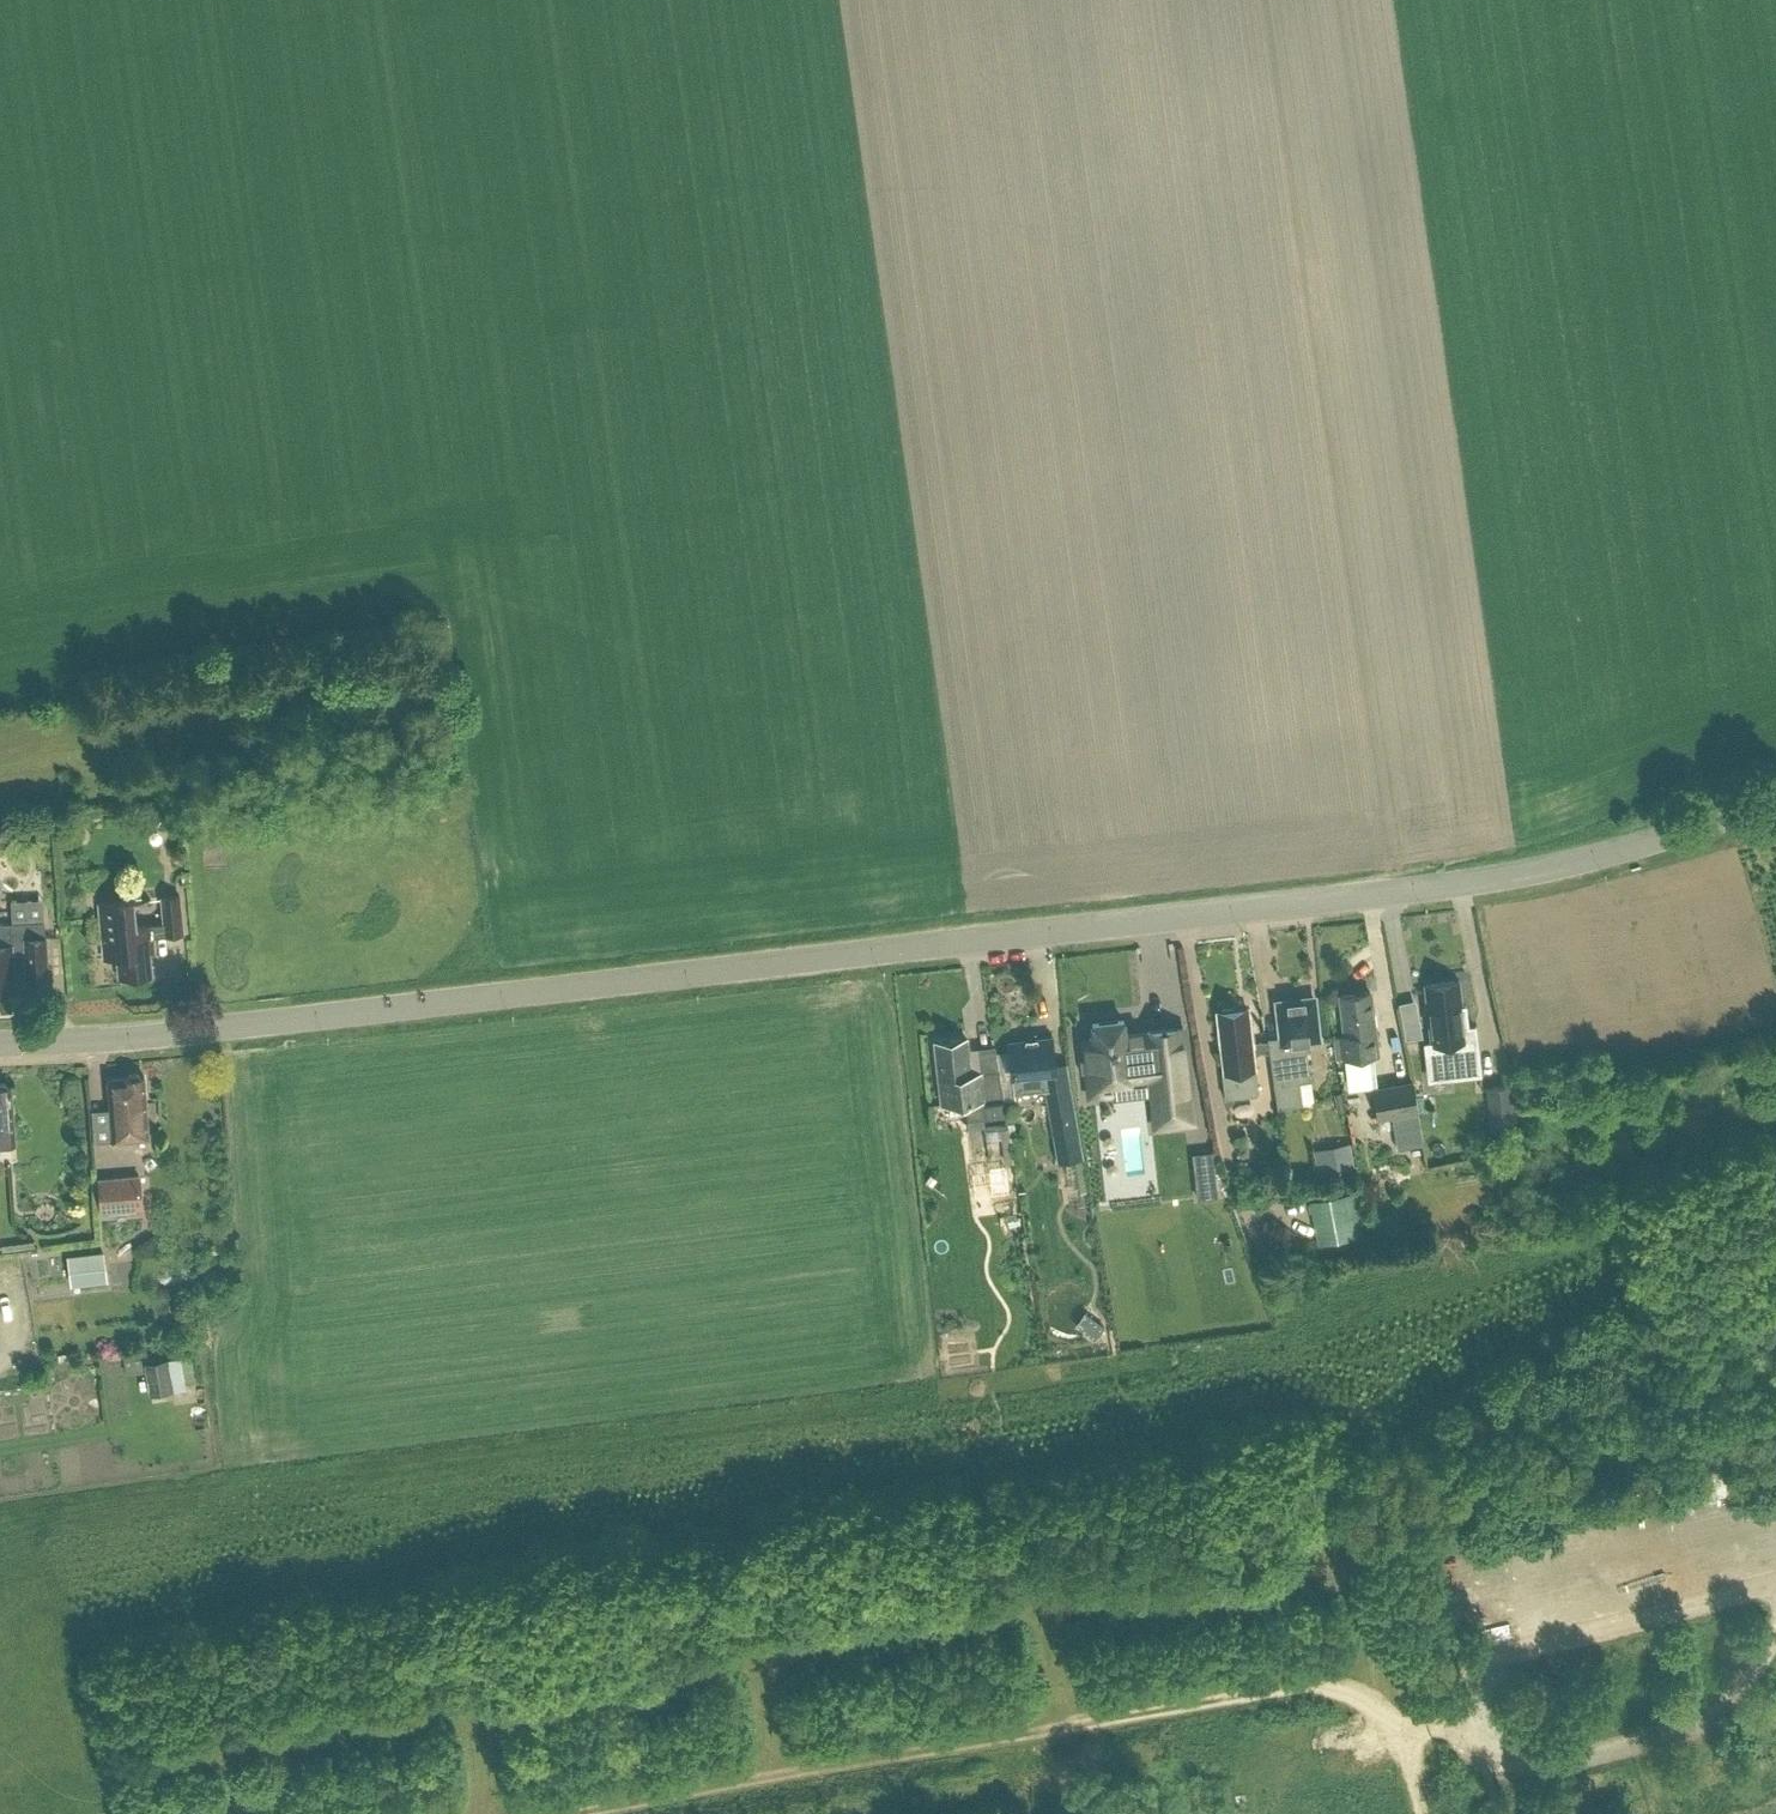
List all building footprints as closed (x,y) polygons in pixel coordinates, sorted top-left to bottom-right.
[(5,891),(6,911),(37,910),(36,890),(5,891)] [(183,929),(180,892),(162,894),(164,921),(135,923),(133,898),(150,896),(150,895),(98,900),(104,955),(117,954),(119,975),(135,974),(137,976),(148,975),(149,972),(152,972),(150,948),(148,949),(148,945),(154,945),(153,932),(183,929)] [(44,920),(0,923),(0,988),(13,988),(12,967),(27,966),(28,977),(47,976),(44,920)] [(1424,1042),(1427,1070),(1453,1067),(1454,1076),(1480,1073),(1475,1025),(1468,1025),(1465,1004),(1461,1005),(1458,979),(1425,983),(1432,1041),(1424,1042)] [(1372,1011),(1370,991),(1340,994),(1345,1034),(1340,1035),(1343,1057),(1380,1053),(1374,1011),(1372,1011)] [(1277,1001),(1281,1040),(1268,1041),(1275,1106),(1301,1103),(1299,1081),(1309,1080),(1307,1059),(1305,1039),(1318,1038),(1314,997),(1277,1001)] [(1233,1009),(1233,1006),(1221,1008),(1221,1011),(1217,1011),(1220,1031),(1217,1031),(1218,1045),(1221,1045),(1224,1070),(1222,1070),(1226,1098),(1227,1097),(1227,1095),(1255,1092),(1257,1089),(1255,1067),(1254,1067),(1253,1053),(1262,1051),(1261,1042),(1254,1043),(1253,1029),(1250,1030),(1247,1008),(1233,1009)] [(1085,1048),(1079,1049),(1081,1072),(1087,1071),(1090,1093),(1113,1091),(1112,1079),(1150,1075),(1154,1109),(1180,1106),(1182,1121),(1193,1120),(1182,1026),(1125,1033),(1124,1019),(1092,1022),(1094,1037),(1084,1038),(1085,1048)] [(1417,1021),(1403,1024),(1405,1033),(1419,1031),(1417,1021)] [(971,1072),(968,1047),(967,1037),(935,1040),(942,1102),(965,1100),(968,1119),(984,1117),(985,1128),(1007,1126),(1000,1069),(971,1072)] [(1045,1088),(1058,1160),(1082,1155),(1066,1063),(1054,1064),(1051,1038),(1037,1039),(1036,1037),(1026,1038),(1025,1040),(1009,1042),(1009,1049),(1012,1072),(1014,1092),(1045,1088)] [(147,1131),(145,1116),(146,1116),(142,1074),(107,1077),(110,1119),(111,1119),(112,1134),(147,1131)] [(1427,1096),(1427,1098),(1442,1097),(1441,1075),(1418,1077),(1419,1097),(1427,1096)] [(1423,1144),(1412,1079),(1371,1086),(1376,1118),(1391,1116),(1397,1148),(1423,1144)] [(15,1141),(11,1084),(0,1085),(0,1142),(15,1141)] [(1492,1086),(1495,1114),(1498,1138),(1517,1136),(1514,1112),(1511,1084),(1492,1086)] [(974,1186),(1014,1182),(1012,1161),(971,1166),(974,1186)] [(1213,1165),(1194,1167),(1197,1196),(1208,1195),(1206,1181),(1215,1180),(1214,1165),(1213,1165)] [(100,1211),(143,1207),(140,1172),(97,1176),(100,1211)] [(1310,1200),(1317,1245),(1363,1237),(1355,1192),(1310,1200)] [(72,1284),(105,1281),(101,1249),(68,1252),(72,1284)] [(1083,1332),(1093,1340),(1104,1326),(1094,1318),(1083,1332)] [(149,1392),(173,1388),(167,1357),(144,1361),(149,1392)] [(1750,1536),(1724,1543),(1727,1554),(1753,1547),(1750,1536)] [(1697,1573),(1707,1571),(1703,1546),(1692,1548),(1697,1573)] [(1468,1610),(1494,1604),(1491,1594),(1466,1600),(1468,1610)]
